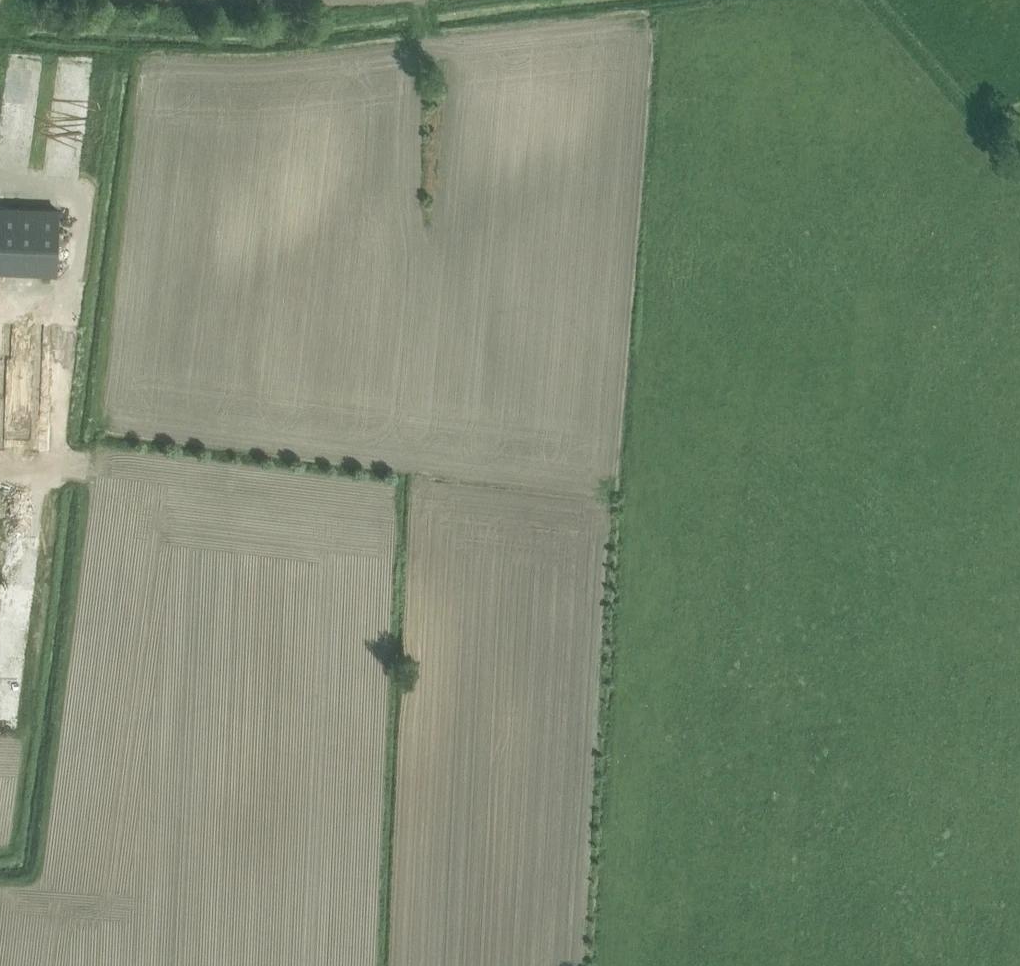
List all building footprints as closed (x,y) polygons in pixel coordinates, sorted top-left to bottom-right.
[(0,208),(0,270),(56,273),(58,210),(0,208)] [(29,451),(49,452),(54,325),(0,322),(0,450),(29,451)]
